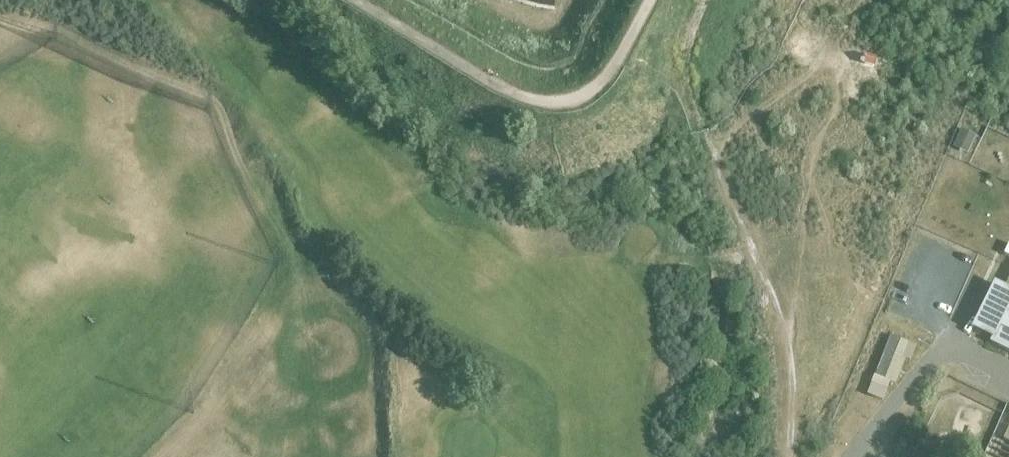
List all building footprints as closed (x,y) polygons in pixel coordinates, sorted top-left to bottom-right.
[(952,147),(967,155),(976,136),(960,129),(952,147)] [(1008,301),(1008,289),(993,283),(971,329),(991,338),(1008,301)] [(991,338),(989,342),(1008,352),(1008,301),(991,338)] [(890,337),(866,396),(882,402),(890,381),(896,384),(906,359),(911,361),(916,347),(890,337)]
